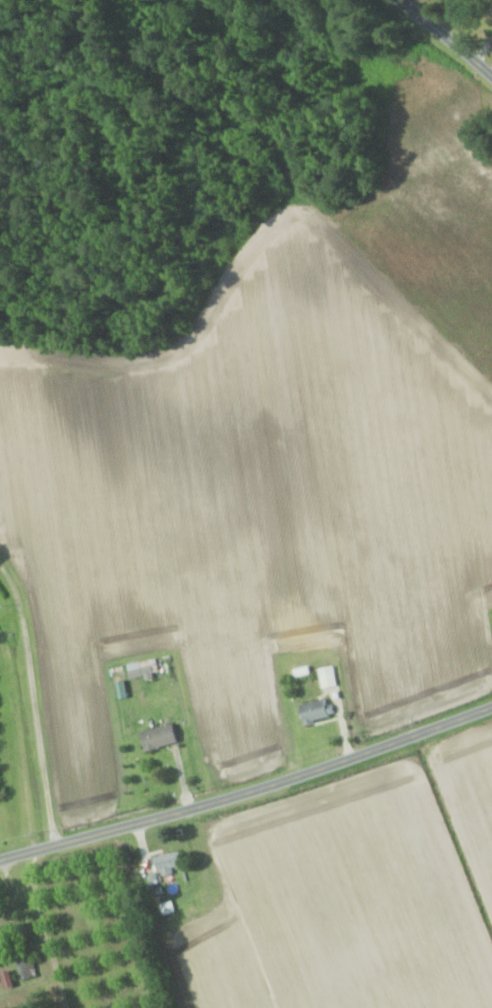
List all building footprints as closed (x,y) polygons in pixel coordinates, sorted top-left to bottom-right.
[(131,664),(134,680),(162,673),(159,658),(131,664)] [(333,688),(333,667),(317,667),(317,688),(333,688)] [(328,717),(324,698),(295,705),(299,724),(328,717)] [(152,751),(185,742),(179,722),(146,732),(152,751)] [(164,877),(189,868),(182,848),(157,858),(164,877)] [(18,961),(23,979),(40,975),(36,957),(18,961)]
